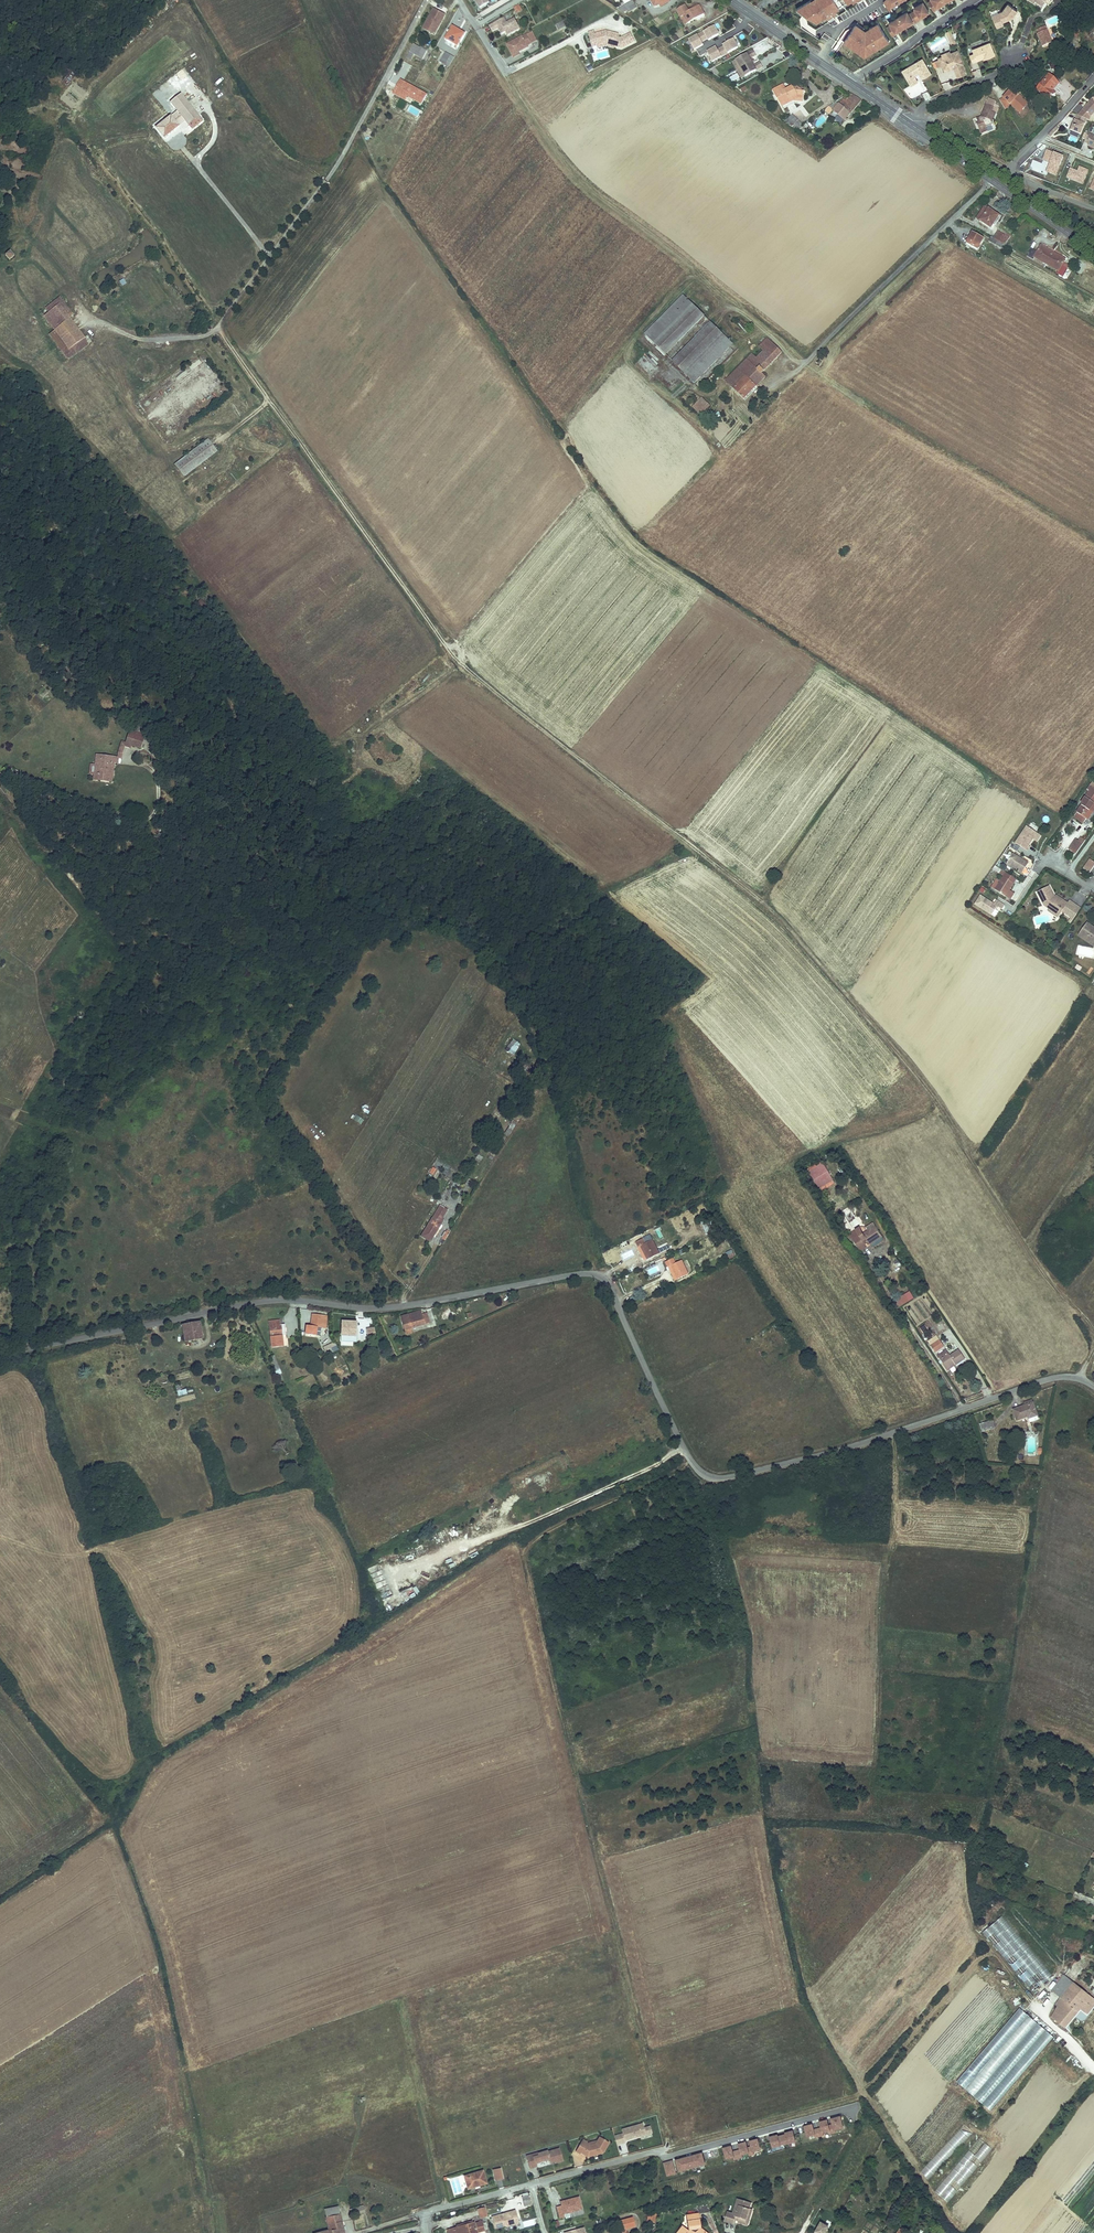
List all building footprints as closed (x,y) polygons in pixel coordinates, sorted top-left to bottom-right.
[(488,0),(474,0),(478,8),(489,3),(488,0)] [(624,4),(628,12),(637,7),(632,0),(631,0),(624,4)] [(797,9),(816,21),(826,16),(830,21),(835,18),(833,14),(837,12),(835,10),(840,7),(840,6),(846,2),(847,3),(851,0),(852,2),(855,0),(812,0),(797,9)] [(890,13),(892,11),(890,8),(903,0),(885,0),(885,1),(883,2),(890,13)] [(933,11),(937,9),(936,8),(941,4),(945,2),(943,0),(931,0),(928,3),(933,11)] [(915,10),(911,12),(918,22),(921,20),(920,18),(926,15),(929,13),(922,2),(919,4),(913,7),(915,10)] [(1002,12),(992,17),(996,26),(1002,23),(1007,21),(1009,17),(1011,19),(1018,10),(1008,3),(1002,12)] [(527,4),(517,10),(516,11),(520,19),(521,18),(523,17),(521,13),(529,8),(527,4)] [(698,7),(692,10),(688,12),(684,6),(677,10),(680,17),(683,15),(687,22),(703,13),(699,6),(698,7)] [(887,28),(893,37),(897,35),(896,34),(901,30),(908,26),(913,22),(914,24),(918,22),(911,12),(908,14),(907,12),(901,15),(895,19),(889,23),(890,25),(887,27),(887,28)] [(438,17),(439,15),(435,13),(424,31),(436,38),(445,21),(438,17)] [(506,21),(497,26),(503,36),(507,33),(509,38),(521,31),(516,22),(508,26),(506,21)] [(569,23),(558,29),(561,34),(571,28),(569,23)] [(846,30),(840,39),(862,55),(872,49),(873,51),(889,41),(878,23),(866,30),(856,23),(853,28),(851,27),(846,30)] [(715,25),(689,40),(695,49),(704,44),(702,41),(708,38),(709,40),(720,34),(715,25)] [(1046,27),(1038,30),(1040,35),(1038,35),(1043,47),(1053,43),(1046,27)] [(454,30),(447,42),(459,49),(466,37),(454,30)] [(597,31),(592,33),(595,42),(599,41),(601,46),(610,44),(618,46),(625,48),(638,42),(634,34),(624,39),(621,38),(621,35),(610,32),(598,35),(597,31)] [(528,38),(509,49),(515,59),(529,51),(528,49),(532,46),(528,38)] [(717,46),(707,52),(713,61),(739,47),(734,38),(723,44),(725,46),(718,49),(717,46)] [(974,55),(971,56),(973,63),(984,59),(987,58),(988,59),(996,56),(990,43),(973,50),(974,55)] [(415,47),(410,54),(423,62),(427,54),(415,47)] [(754,65),(751,58),(757,55),(754,50),(737,59),(746,76),(763,66),(760,61),(754,65)] [(963,64),(964,64),(959,52),(951,55),(952,56),(944,59),(944,58),(940,59),(942,65),(945,72),(952,69),(956,70),(958,76),(966,73),(963,64)] [(854,54),(850,59),(857,65),(861,59),(854,54)] [(446,55),(440,64),(448,69),(454,60),(446,55)] [(1063,62),(1062,58),(1050,63),(1052,69),(1056,68),(1056,66),(1063,62)] [(911,71),(910,69),(903,73),(912,88),(918,84),(915,78),(920,74),(924,80),(932,74),(923,61),(915,66),(916,68),(911,71)] [(1050,100),(1057,93),(1054,90),(1060,84),(1050,74),(1037,88),(1050,100)] [(66,76),(62,83),(67,86),(71,79),(66,76)] [(780,94),(776,96),(781,105),(794,98),(803,100),(805,91),(802,91),(803,89),(795,86),(794,87),(793,85),(786,88),(783,84),(776,88),(780,94)] [(1003,99),(1000,102),(1005,110),(1008,108),(1010,105),(1020,113),(1028,103),(1011,89),(1003,99)] [(845,120),(862,101),(852,94),(847,101),(845,99),(835,112),(845,120)] [(203,122),(181,95),(171,103),(192,130),(203,122)] [(1093,97),(1078,115),(1076,119),(1075,119),(1071,128),(1081,133),(1087,118),(1089,119),(1090,115),(1093,111),(1093,97)] [(802,102),(803,100),(794,98),(781,105),(783,107),(794,100),(802,102)] [(984,119),(977,121),(979,126),(977,126),(981,135),(988,133),(987,129),(994,126),(992,122),(994,122),(996,115),(993,113),(994,110),(986,106),(982,117),(984,118),(984,119)] [(786,119),(797,130),(803,126),(791,114),(786,119)] [(803,126),(797,130),(801,133),(808,127),(805,124),(803,126)] [(1058,126),(1050,134),(1051,137),(1060,128),(1058,126)] [(1085,142),(1089,144),(1089,145),(1093,148),(1093,135),(1089,133),(1085,142)] [(1049,149),(1045,158),(1052,161),(1048,170),(1058,173),(1065,155),(1049,149)] [(1072,167),(1069,175),(1084,182),(1089,169),(1081,165),(1079,170),(1072,167)] [(986,206),(978,218),(992,227),(999,216),(986,206)] [(1001,248),(1004,245),(1008,239),(996,231),(993,237),(991,235),(988,240),(1001,248)] [(973,233),(966,244),(977,251),(983,239),(973,233)] [(1046,264),(1053,253),(1040,245),(1037,251),(1031,248),(1027,255),(1032,258),(1033,256),(1046,264)] [(10,252),(5,257),(9,261),(14,257),(10,252)] [(1064,259),(1053,253),(1046,264),(1057,271),(1056,272),(1062,276),(1067,268),(1061,264),(1064,259)] [(666,331),(694,304),(685,294),(657,322),(666,331)] [(666,331),(657,322),(646,334),(668,355),(705,315),(694,304),(666,331)] [(44,318),(55,332),(70,320),(59,307),(57,309),(46,317),(44,318)] [(70,320),(55,332),(70,351),(85,339),(70,320)] [(734,345),(711,321),(673,360),(697,384),(734,345)] [(759,357),(752,364),(753,365),(762,374),(775,361),(783,353),(768,339),(760,347),(765,351),(759,357)] [(745,357),(748,360),(752,364),(759,357),(752,350),(745,357)] [(819,358),(815,365),(820,367),(824,361),(819,358)] [(752,364),(748,360),(736,372),(727,382),(745,400),(756,388),(743,375),(753,365),(752,364)] [(743,375),(756,388),(766,378),(762,374),(753,365),(743,375)] [(703,397),(694,407),(703,415),(712,405),(703,397)] [(208,441),(175,465),(184,478),(217,453),(208,441)] [(142,737),(144,727),(136,725),(134,730),(133,735),(142,737)] [(133,735),(134,730),(128,729),(125,742),(130,743),(140,746),(142,737),(133,735)] [(130,743),(125,742),(121,741),(119,750),(118,758),(121,758),(124,745),(129,746),(130,743)] [(98,760),(96,780),(109,782),(112,758),(100,756),(100,760),(98,760)] [(112,758),(109,782),(112,782),(115,763),(118,763),(118,758),(112,758)] [(1076,813),(1085,820),(1091,810),(1093,812),(1093,811),(1093,790),(1091,788),(1079,804),(1081,805),(1076,813)] [(1091,810),(1085,820),(1087,821),(1093,812),(1091,810)] [(1085,820),(1076,813),(1072,818),(1080,823),(1082,824),(1085,820)] [(1033,840),(1037,834),(1028,827),(1017,843),(1028,851),(1032,845),(1031,844),(1033,840)] [(1071,859),(1078,849),(1073,845),(1072,844),(1064,855),(1071,859)] [(1023,874),(1030,863),(1014,854),(1009,863),(1015,867),(1020,871),(1020,872),(1023,874)] [(1090,874),(1093,868),(1093,862),(1089,859),(1082,868),(1090,874)] [(1017,880),(1007,873),(996,890),(1006,896),(1017,880)] [(1054,898),(1054,896),(1049,887),(1038,892),(1044,905),(1049,909),(1059,916),(1068,903),(1062,899),(1061,902),(1054,898)] [(996,904),(982,896),(977,905),(994,915),(998,909),(999,907),(1000,908),(1004,910),(1006,906),(998,901),(996,904)] [(1048,911),(1058,918),(1059,916),(1049,909),(1048,911)] [(1093,932),(1093,931),(1093,930),(1087,925),(1080,936),(1093,945),(1093,932)] [(1080,936),(1078,938),(1093,949),(1093,945),(1080,936)] [(514,1055),(520,1044),(512,1039),(505,1051),(514,1055)] [(355,1115),(353,1120),(361,1123),(363,1119),(355,1115)] [(835,1184),(822,1161),(807,1170),(821,1192),(835,1184)] [(433,1168),(429,1173),(435,1177),(438,1171),(433,1168)] [(447,1211),(440,1207),(422,1237),(430,1242),(441,1226),(436,1223),(439,1219),(442,1221),(447,1211)] [(885,1241),(875,1227),(873,1223),(866,1228),(861,1228),(855,1232),(854,1231),(849,1235),(861,1252),(867,1249),(865,1246),(869,1244),(873,1250),(885,1241)] [(645,1238),(636,1242),(638,1247),(641,1245),(648,1259),(659,1253),(652,1240),(647,1242),(645,1238)] [(674,1258),(665,1262),(667,1266),(671,1265),(678,1279),(688,1274),(682,1260),(676,1263),(674,1258)] [(390,1278),(399,1285),(401,1282),(392,1275),(390,1278)] [(900,1307),(914,1299),(910,1291),(896,1300),(900,1307)] [(401,1317),(404,1330),(411,1329),(428,1324),(426,1317),(421,1318),(420,1312),(401,1317)] [(310,1325),(306,1324),(304,1340),(315,1341),(316,1332),(316,1329),(325,1330),(327,1320),(326,1320),(322,1319),(322,1318),(311,1316),(310,1325)] [(181,1324),(183,1334),(192,1332),(193,1341),(202,1339),(199,1321),(181,1324)] [(279,1323),(268,1324),(271,1350),(287,1348),(285,1336),(281,1337),(280,1327),(279,1327),(279,1323)] [(341,1342),(352,1343),(353,1330),(356,1330),(356,1324),(342,1324),(341,1342)] [(919,1329),(923,1334),(929,1330),(925,1324),(919,1329)] [(375,1328),(366,1328),(366,1338),(375,1338),(375,1328)] [(411,1329),(404,1330),(405,1337),(412,1335),(411,1329)] [(192,1332),(183,1334),(185,1342),(193,1341),(192,1332)] [(320,1338),(322,1345),(331,1342),(328,1335),(320,1338)] [(941,1341),(932,1346),(936,1353),(945,1347),(941,1341)] [(335,1343),(326,1348),(327,1352),(337,1347),(335,1343)] [(946,1351),(938,1356),(947,1368),(954,1363),(956,1366),(965,1360),(959,1351),(950,1357),(946,1351)] [(269,1359),(276,1373),(280,1371),(277,1364),(273,1357),(269,1359)] [(1031,1406),(1012,1412),(1016,1422),(1026,1419),(1027,1421),(1036,1418),(1031,1406)] [(991,1422),(977,1426),(980,1435),(994,1431),(991,1422)] [(415,1585),(412,1587),(416,1594),(420,1592),(415,1585)] [(1053,1976),(1030,1949),(1024,1954),(1016,1944),(1022,1939),(1002,1916),(983,1932),(1032,1993),(1053,1976)] [(1085,1922),(1078,1918),(1075,1923),(1083,1927),(1085,1922)] [(1022,1939),(1016,1944),(1024,1953),(1029,1949),(1022,1939)] [(1070,1984),(1061,1977),(1049,1992),(1059,1999),(1054,2006),(1057,2009),(1052,2018),(1065,2028),(1080,2009),(1086,2013),(1093,2003),(1084,1995),(1077,2004),(1065,1994),(1070,1984)] [(1077,2004),(1084,1995),(1070,1984),(1065,1994),(1077,2004)] [(972,2098),(1036,2024),(1019,2009),(955,2084),(972,2098)] [(989,2113),(1053,2038),(1036,2024),(972,2098),(989,2113)] [(842,2116),(833,2119),(834,2124),(836,2131),(845,2128),(842,2116)] [(829,2120),(821,2122),(823,2128),(824,2133),(832,2131),(830,2125),(829,2120)] [(814,2124),(806,2126),(809,2137),(816,2135),(815,2130),(814,2124)] [(933,2174),(973,2132),(965,2124),(925,2166),(933,2174)] [(646,2136),(643,2125),(622,2131),(623,2135),(614,2137),(617,2146),(626,2144),(625,2142),(646,2136)] [(794,2131),(787,2133),(787,2135),(789,2142),(797,2140),(794,2131)] [(779,2135),(771,2137),(774,2148),(782,2146),(781,2146),(779,2135)] [(939,2188),(953,2198),(991,2147),(977,2137),(939,2188)] [(603,2155),(609,2144),(600,2139),(598,2142),(596,2146),(589,2147),(586,2145),(587,2144),(583,2142),(576,2153),(580,2156),(581,2154),(588,2159),(594,2157),(593,2155),(596,2154),(596,2156),(603,2155)] [(759,2139),(751,2141),(752,2147),(754,2154),(762,2152),(759,2139)] [(747,2142),(739,2144),(741,2150),(743,2156),(750,2154),(750,2153),(749,2148),(747,2142)] [(732,2147),(724,2149),(728,2161),(735,2159),(733,2152),(732,2147)] [(562,2162),(559,2150),(548,2153),(547,2152),(538,2155),(539,2157),(534,2158),(533,2156),(533,2155),(527,2157),(530,2170),(536,2168),(535,2165),(549,2161),(550,2163),(554,2162),(554,2163),(554,2165),(562,2162)] [(703,2154),(677,2161),(680,2172),(706,2165),(703,2154)] [(673,2162),(664,2164),(668,2176),(676,2174),(673,2162)] [(506,2178),(503,2168),(495,2170),(497,2181),(506,2178)] [(489,2184),(485,2171),(466,2176),(470,2189),(489,2184)] [(557,2190),(548,2190),(548,2202),(556,2202),(556,2197),(557,2197),(557,2190)] [(531,2205),(528,2195),(521,2197),(523,2205),(525,2204),(526,2207),(531,2205)] [(555,2207),(558,2219),(563,2218),(563,2215),(580,2210),(577,2198),(561,2202),(562,2205),(560,2205),(555,2207)] [(738,2200),(734,2214),(727,2212),(725,2222),(734,2225),(736,2220),(739,2221),(738,2224),(745,2226),(748,2217),(751,2218),(753,2211),(750,2210),(752,2204),(738,2200)] [(485,2207),(477,2209),(480,2218),(488,2216),(485,2207)] [(339,2215),(337,2208),(323,2211),(324,2219),(339,2215)] [(517,2210),(492,2217),(495,2228),(496,2228),(503,2226),(505,2226),(508,2226),(520,2223),(517,2210)] [(698,2213),(686,2214),(688,2227),(686,2229),(680,2224),(677,2228),(680,2231),(682,2230),(684,2232),(683,2232),(702,2232),(703,2231),(699,2228),(698,2213)] [(339,2215),(324,2219),(326,2229),(335,2226),(335,2225),(341,2223),(339,2215)] [(632,2218),(617,2222),(620,2230),(634,2226),(632,2218)] [(446,2230),(446,2232),(478,2232),(483,2232),(482,2230),(481,2224),(480,2222),(473,2224),(473,2223),(446,2230)] [(320,2232),(343,2232),(341,2223),(335,2225),(335,2226),(326,2229),(327,2231),(320,2232)] [(830,2227),(823,2223),(817,2232),(826,2232),(830,2227)]
